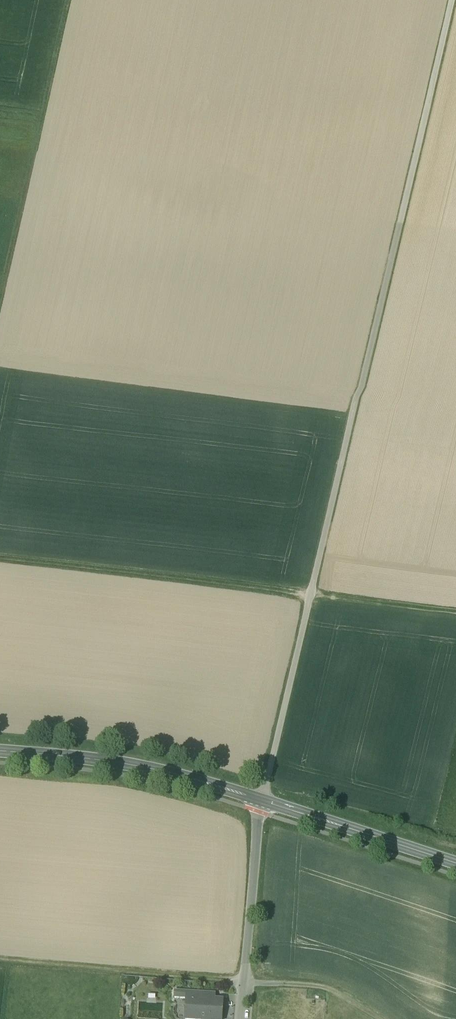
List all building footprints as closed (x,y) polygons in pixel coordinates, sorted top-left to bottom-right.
[(205,999),(175,997),(175,1005),(187,1006),(187,1005),(205,1006),(205,999)] [(187,1005),(187,1006),(186,1018),(222,1018),(223,1007),(205,1006),(187,1005)]
